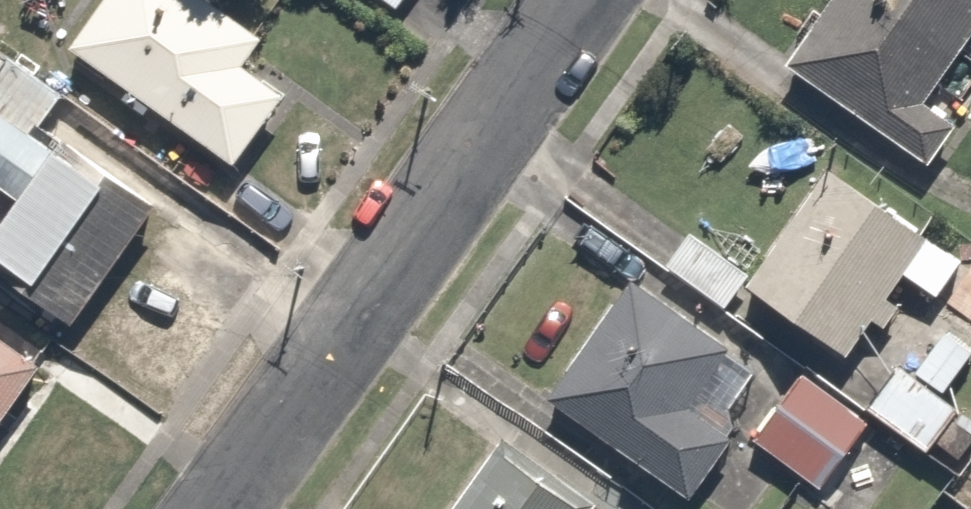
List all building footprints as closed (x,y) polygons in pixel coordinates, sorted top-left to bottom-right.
[(219,0),(114,0),(77,55),(245,169),(292,99),(248,69),(271,35),(219,0)] [(970,45),(970,0),(837,0),(790,65),(935,171),(970,122),(970,110),(940,87),(970,45)] [(0,48),(0,72),(11,55),(0,48)] [(69,157),(0,108),(0,187),(31,210),(0,254),(0,255),(61,298),(130,200),(69,157)] [(970,283),(970,271),(827,177),(753,290),(860,359),(909,285),(952,313),(970,283)] [(693,224),(661,269),(727,317),(759,271),(693,224)] [(737,347),(637,278),(552,400),(699,502),(739,444),(692,411),(737,347)] [(0,326),(0,457),(62,370),(0,326)] [(866,412),(884,424),(930,455),(966,402),(950,391),(970,360),(970,348),(945,330),(916,373),(900,363),(866,412)] [(866,412),(803,370),(751,447),(832,501),(884,424),(866,412)] [(454,508),(595,508),(498,443),(454,508)]
